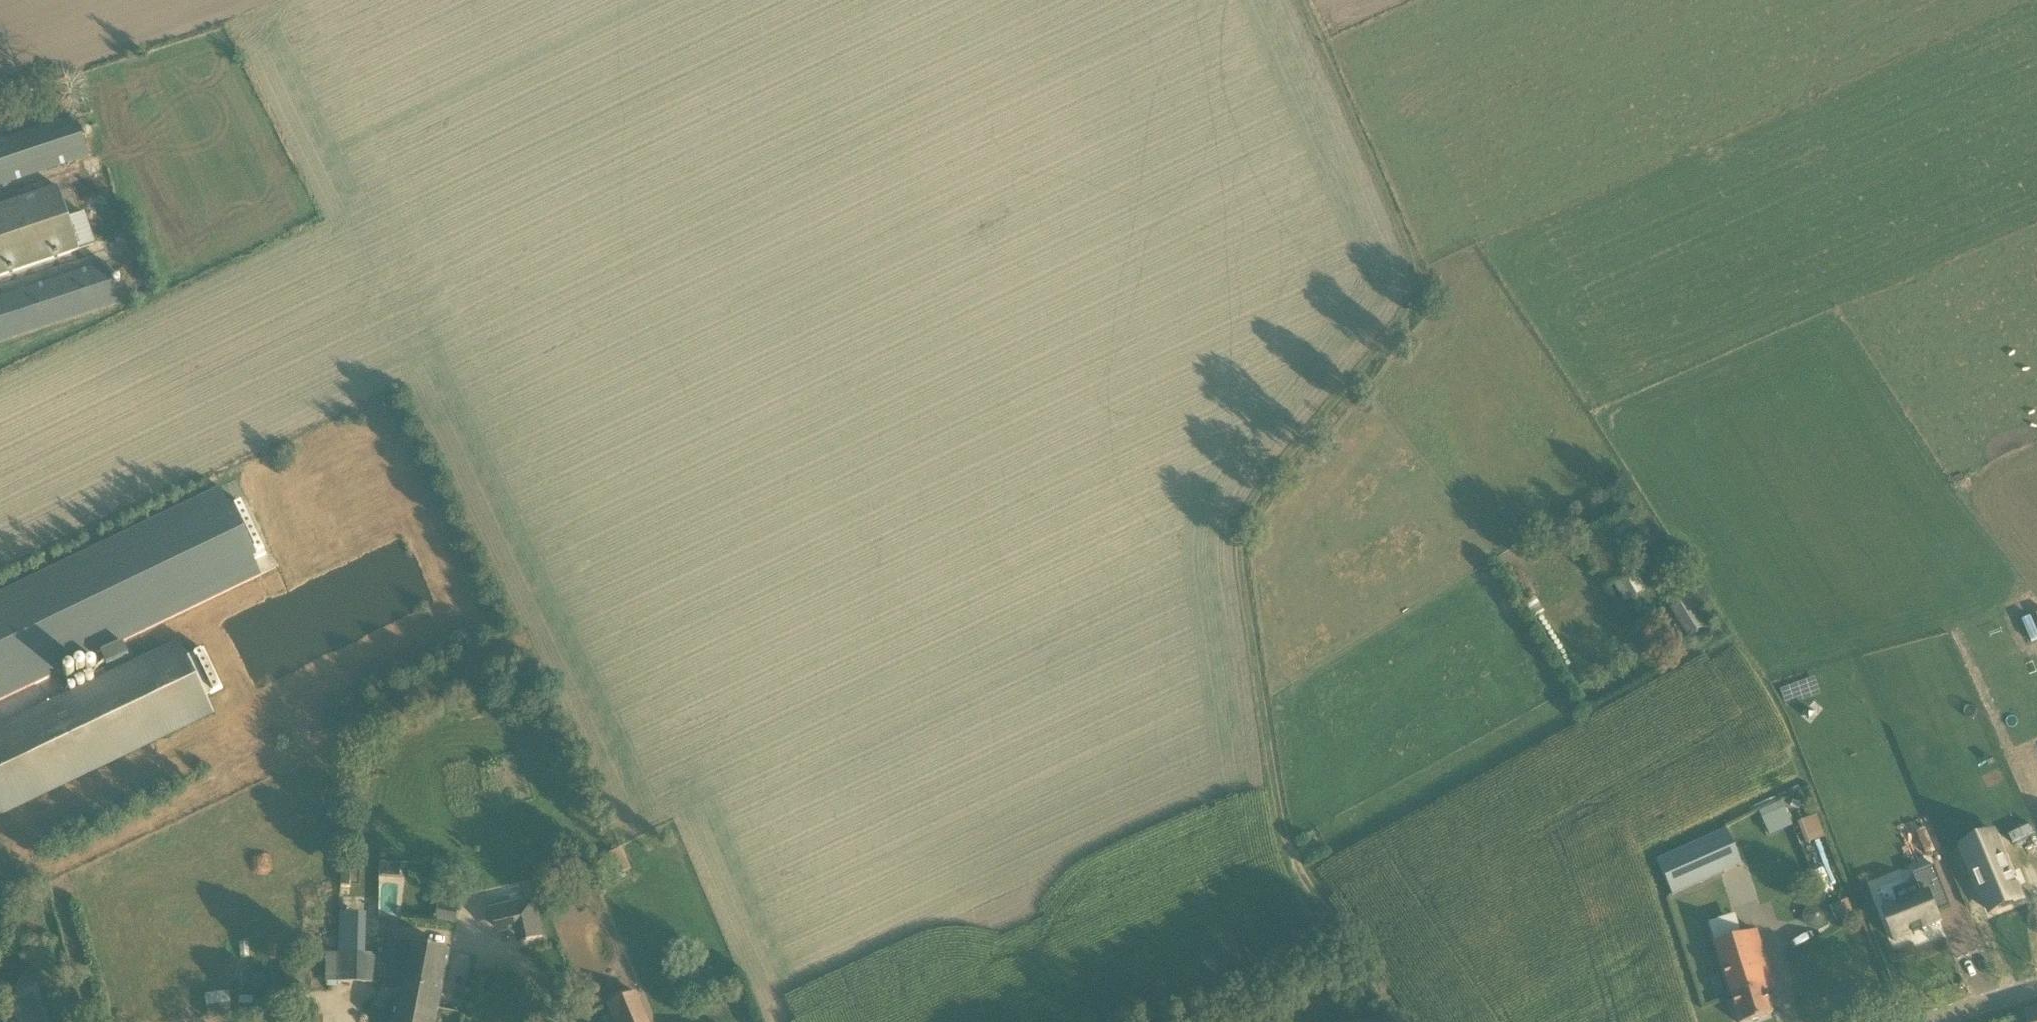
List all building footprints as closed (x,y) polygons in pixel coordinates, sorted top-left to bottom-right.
[(87,156),(74,117),(0,142),(0,185),(87,156)] [(79,251),(58,187),(0,207),(0,277),(79,251)] [(117,302),(105,263),(0,298),(0,341),(117,302)] [(254,560),(266,555),(241,502),(229,508),(219,489),(0,594),(0,701),(261,576),(254,560)] [(1689,636),(1709,623),(1690,594),(1670,607),(1678,620),(1689,636)] [(88,685),(0,727),(0,816),(214,713),(206,697),(223,689),(204,650),(187,658),(179,642),(88,685)] [(1770,836),(1792,826),(1784,808),(1762,818),(1770,836)] [(1808,842),(1821,837),(1812,815),(1799,820),(1808,842)] [(1839,848),(1848,873),(1912,851),(1903,826),(1839,848)] [(1673,896),(1741,865),(1725,829),(1656,860),(1673,896)] [(1991,913),(2022,900),(2000,847),(1969,860),(1991,913)] [(379,875),(389,876),(390,863),(379,863),(379,875)] [(1940,869),(1918,876),(1920,883),(1925,899),(1901,906),(1886,910),(1895,939),(1894,939),(1894,940),(1913,934),(1914,937),(1924,934),(1923,931),(1941,926),(1937,915),(1952,910),(1940,869)] [(516,944),(543,938),(534,899),(488,909),(494,935),(513,930),(516,944)] [(1847,899),(1830,907),(1836,922),(1853,914),(1847,899)] [(1807,926),(1827,927),(1829,906),(1808,905),(1807,926)] [(1714,944),(1738,1021),(1749,1021),(1772,1015),(1765,991),(1773,988),(1754,931),(1714,944)] [(407,944),(400,985),(428,991),(425,1006),(438,1009),(449,951),(407,944)] [(337,953),(336,983),(376,983),(377,954),(365,954),(338,953),(337,953)] [(400,985),(393,1021),(436,1021),(438,1009),(425,1006),(428,991),(400,985)] [(203,1006),(227,1003),(225,991),(201,993),(203,1006)] [(617,1021),(647,1021),(635,993),(609,1004),(617,1021)]
